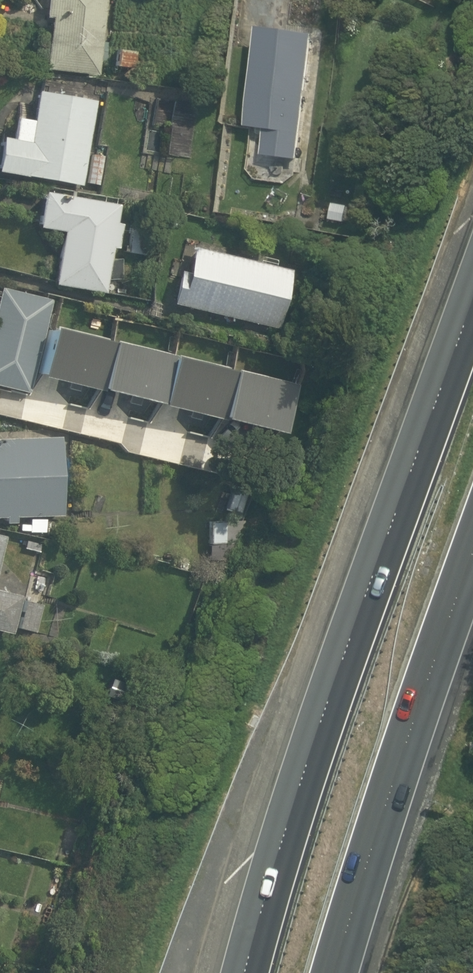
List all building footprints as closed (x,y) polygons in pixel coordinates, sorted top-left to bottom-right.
[(46,19),(52,20),(49,67),(101,71),(107,0),(48,0),(46,19)] [(268,25),(253,132),(268,134),(264,159),(304,165),(322,33),(268,25)] [(44,180),(85,185),(95,102),(35,94),(32,119),(15,117),(12,140),(3,139),(0,162),(0,175),(8,176),(6,192),(42,197),(42,190),(44,180)] [(46,191),(41,228),(62,231),(54,287),(109,295),(122,202),(46,191)] [(186,245),(172,306),(280,329),(294,268),(186,245)] [(0,286),(0,389),(34,396),(55,297),(0,286)] [(155,389),(152,415),(191,420),(194,393),(155,389)] [(48,519),(69,517),(62,430),(0,435),(0,523),(28,521),(29,535),(49,534),(48,519)] [(13,635),(22,596),(0,591),(0,632),(13,635)]
